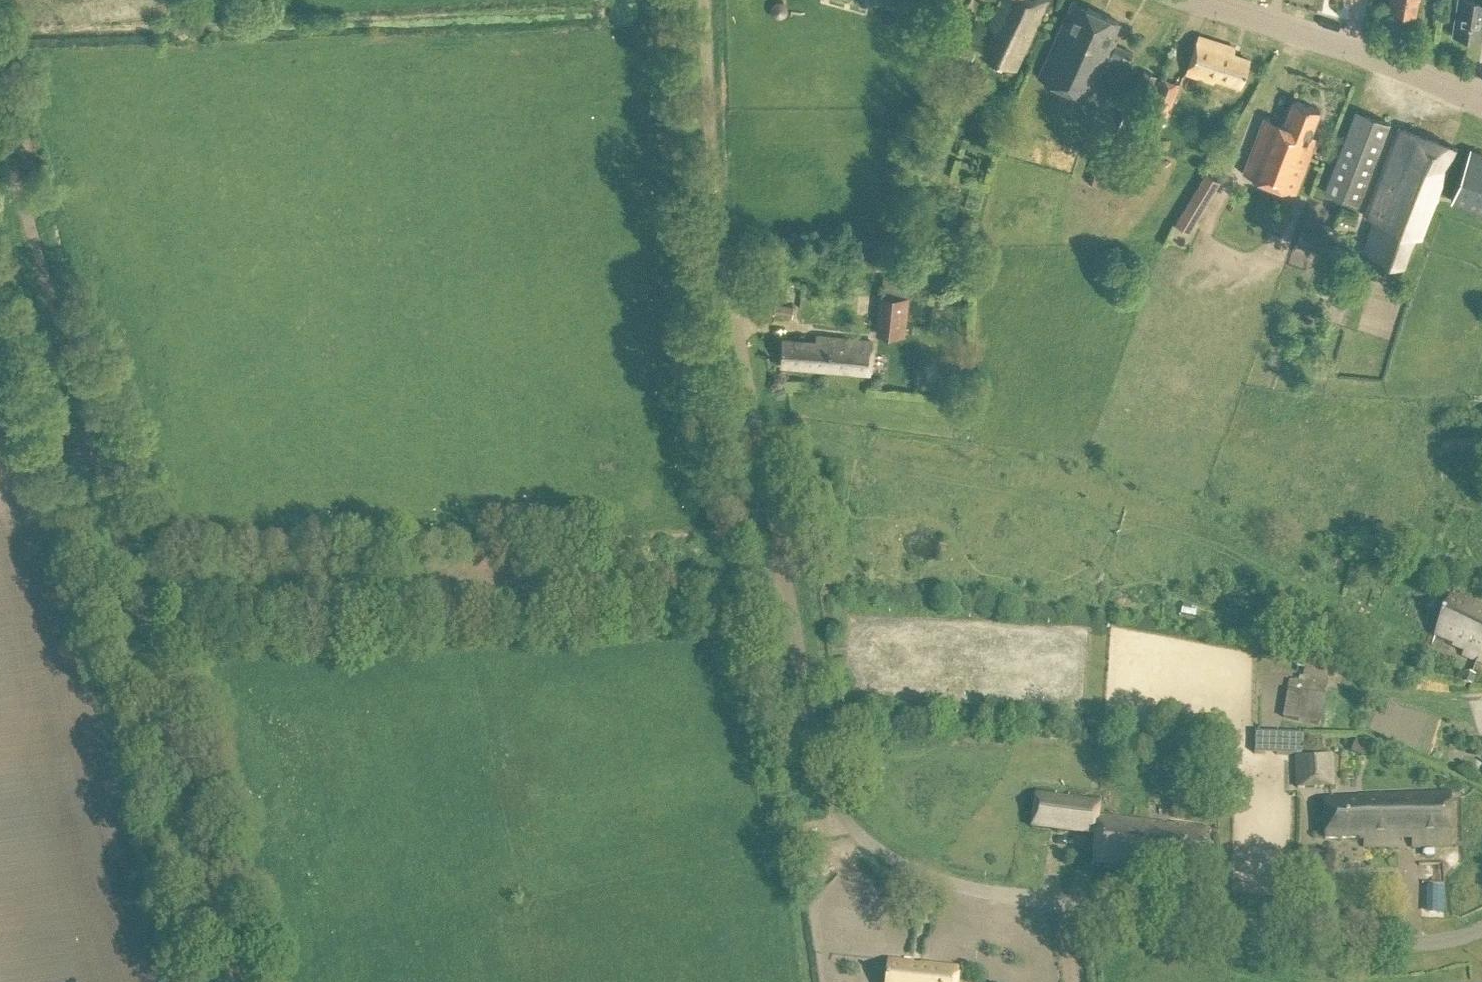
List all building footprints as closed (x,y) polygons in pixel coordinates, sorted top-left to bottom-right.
[(771,9),(771,10),(771,12),(772,13),(773,14),(775,15),(776,16),(778,16),(779,16),(781,16),(783,16),(784,15),(785,14),(786,12),(787,11),(787,9),(787,8),(787,6),(786,4),(786,3),(784,2),(783,1),(782,0),(781,0),(777,0),(775,1),(774,2),(773,3),(772,4),(771,5),(771,7),(771,9)] [(1046,0),(1001,0),(990,23),(997,26),(985,52),(1014,66),(1046,0)] [(1388,6),(1413,10),(1415,0),(1389,0),(1388,6)] [(1453,34),(1481,38),(1481,35),(1481,0),(1458,0),(1453,34)] [(1129,61),(1132,54),(1115,46),(1117,41),(1113,39),(1120,22),(1072,1),(1039,77),(1087,99),(1105,58),(1114,62),(1116,55),(1129,61)] [(1209,38),(1196,34),(1185,70),(1238,86),(1248,56),(1230,51),(1232,45),(1209,38)] [(1155,74),(1143,69),(1133,91),(1145,96),(1155,74)] [(1145,111),(1165,119),(1179,84),(1159,76),(1145,111)] [(1320,106),(1305,100),(1294,96),(1283,121),(1263,113),(1241,168),(1294,189),(1316,135),(1310,132),(1320,106)] [(1354,108),(1323,189),(1357,202),(1388,121),(1354,108)] [(1399,125),(1388,154),(1365,215),(1375,219),(1364,249),(1401,263),(1412,234),(1421,238),(1455,146),(1399,125)] [(1481,211),(1481,158),(1481,157),(1481,150),(1469,145),(1449,199),(1481,211)] [(1174,222),(1189,231),(1220,180),(1205,171),(1174,222)] [(1302,228),(1296,244),(1322,253),(1328,237),(1302,228)] [(878,292),(874,331),(904,334),(907,295),(881,292),(878,292)] [(773,313),(792,316),(793,305),(775,302),(773,313)] [(779,365),(853,372),(870,374),(873,342),(818,336),(817,342),(781,339),(779,365)] [(1450,599),(1435,638),(1454,646),(1453,648),(1460,650),(1458,656),(1481,666),(1481,611),(1450,599)] [(1281,720),(1305,725),(1318,728),(1333,656),(1319,653),(1317,660),(1299,656),(1293,683),(1289,682),(1281,720)] [(1464,675),(1461,685),(1472,688),(1475,678),(1464,675)] [(1296,788),(1305,789),(1333,790),(1334,757),(1302,755),(1303,737),(1279,736),(1254,735),(1254,757),(1297,759),(1296,788)] [(1058,796),(1038,794),(1033,832),(1097,840),(1094,868),(1168,877),(1169,871),(1203,875),(1208,833),(1099,820),(1101,802),(1071,798),(1070,805),(1058,803),(1058,796)] [(1411,844),(1411,850),(1451,849),(1450,797),(1361,799),(1362,802),(1324,803),(1325,842),(1359,841),(1359,844),(1364,843),(1364,851),(1398,850),(1398,845),(1411,844)] [(960,971),(890,964),(888,981),(959,981),(960,971)]
